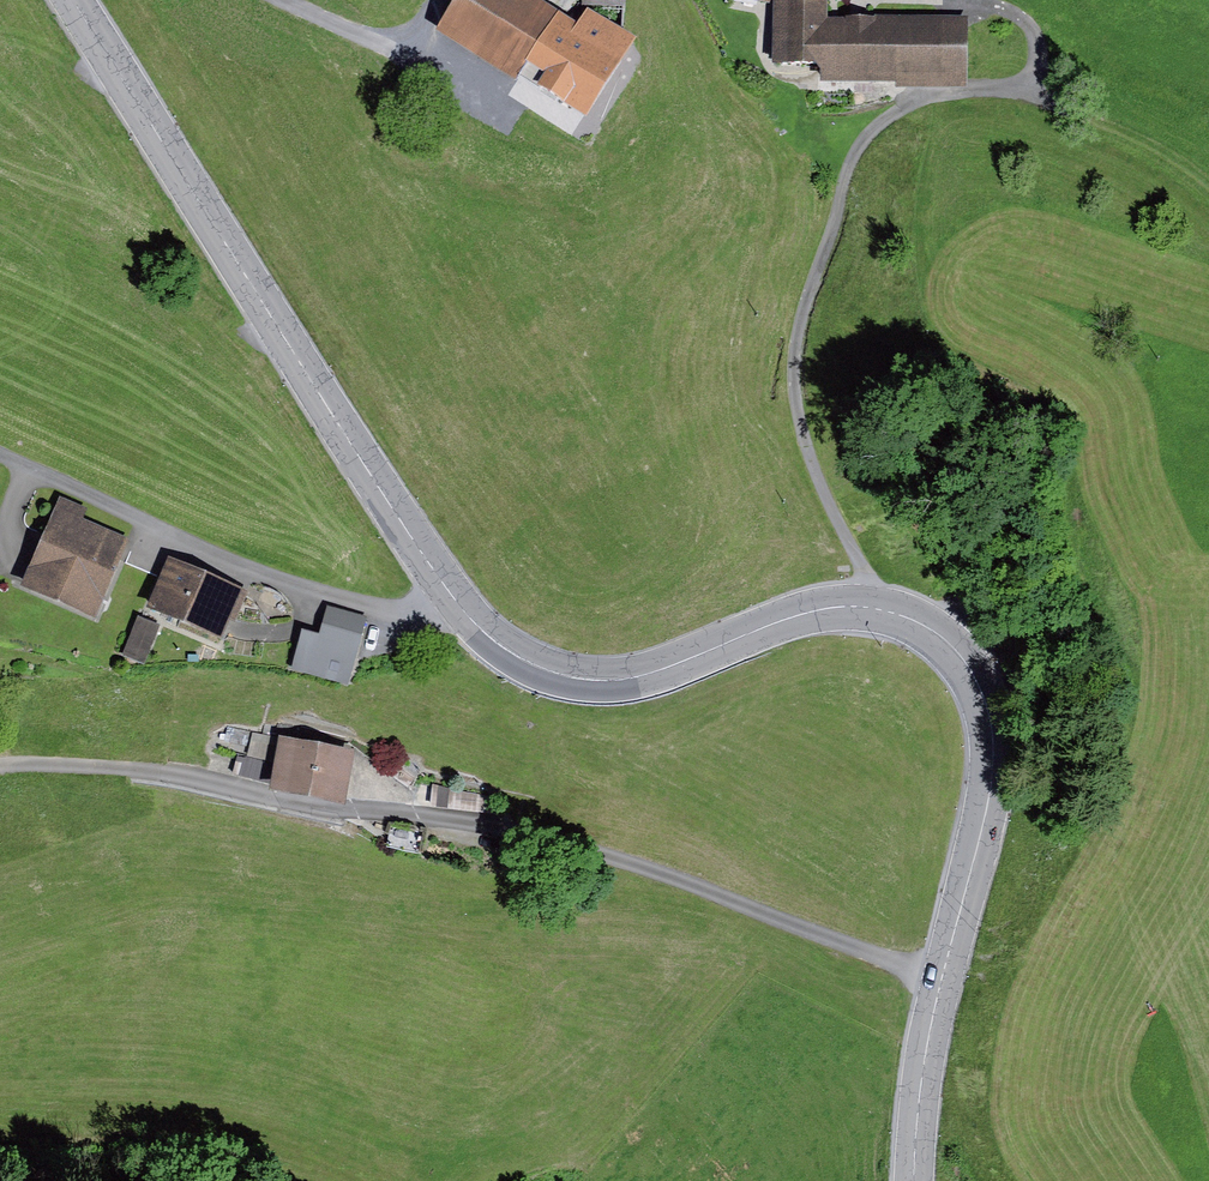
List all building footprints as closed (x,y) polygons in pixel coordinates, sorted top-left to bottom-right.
[(576,22),(541,0),(455,0),(435,30),(532,92),(576,22)] [(624,29),(626,0),(583,0),(582,15),(589,5),(624,29)] [(774,62),(827,62),(827,19),(827,0),(774,0),(774,62)] [(576,22),(532,92),(540,97),(548,85),(586,111),(636,37),(624,29),(589,5),(582,15),(576,22)] [(895,87),(967,87),(967,19),(827,19),(827,62),(827,80),(895,80),(895,87)] [(86,508),(61,498),(23,586),(95,616),(127,539),(81,520),(86,508)] [(248,591),(170,559),(150,607),(222,637),(230,618),(236,620),(248,591)] [(367,617),(327,605),(319,634),(302,629),(291,667),(348,684),(367,617)] [(138,616),(122,654),(144,664),(160,625),(138,616)] [(275,761),(279,737),(252,732),(247,755),(275,761)] [(355,750),(279,737),(275,761),(270,782),(270,791),(345,804),(355,750)] [(275,761),(247,755),(237,753),(233,774),(270,782),(275,761)] [(492,797),(433,785),(431,805),(490,813),(492,797)]
